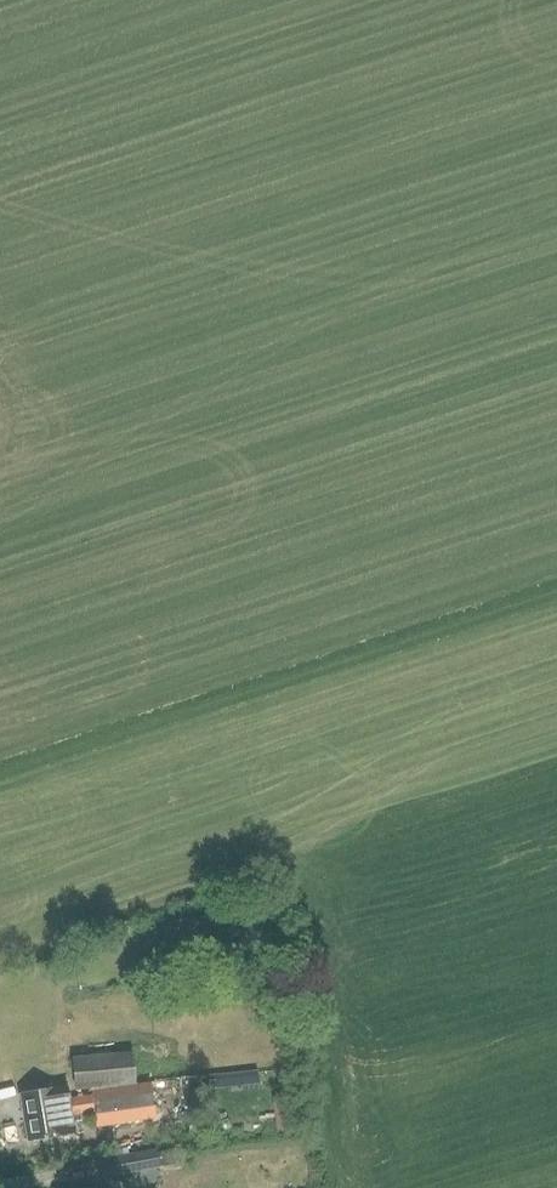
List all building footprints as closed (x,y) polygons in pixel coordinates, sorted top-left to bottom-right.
[(132,1052),(73,1058),(73,1059),(76,1088),(94,1087),(135,1081),(133,1052),(132,1052)] [(66,1085),(19,1095),(28,1140),(75,1131),(73,1111),(97,1109),(98,1121),(139,1117),(135,1081),(94,1087),(95,1095),(95,1096),(69,1099),(66,1085)] [(105,1174),(175,1162),(173,1147),(157,1150),(156,1147),(102,1156),(105,1174)]
